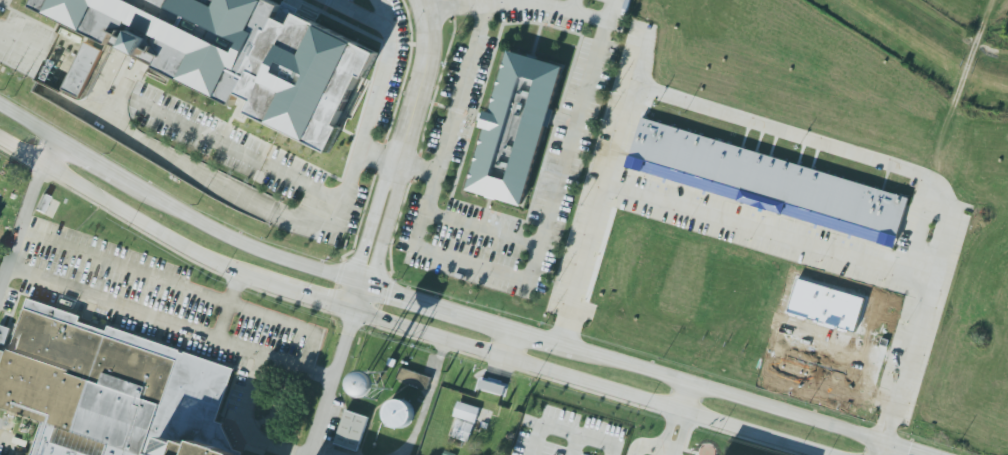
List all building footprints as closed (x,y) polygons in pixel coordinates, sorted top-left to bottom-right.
[(31,8),(117,51),(137,60),(234,107),(283,4),(275,0),(35,0),(31,8)] [(64,91),(81,99),(104,50),(86,42),(64,91)] [(507,51),(468,193),(490,200),(521,210),(565,65),(507,51)] [(910,194),(640,122),(626,171),(848,230),(850,224),(866,228),(863,239),(895,248),(910,194)] [(109,325),(106,331),(81,321),(83,314),(28,299),(12,351),(0,350),(0,409),(43,424),(33,454),(239,454),(241,452),(233,449),(223,425),(224,422),(217,420),(234,370),(109,325)] [(431,376),(400,369),(397,381),(428,389),(431,376)] [(389,390),(381,370),(361,378),(369,399),(389,390)] [(477,391),(504,394),(505,385),(478,381),(477,391)] [(387,427),(411,428),(413,402),(388,400),(387,427)] [(471,442),(478,407),(457,403),(454,417),(457,418),(453,439),(471,442)] [(369,418),(346,410),(335,444),(358,451),(369,418)]
